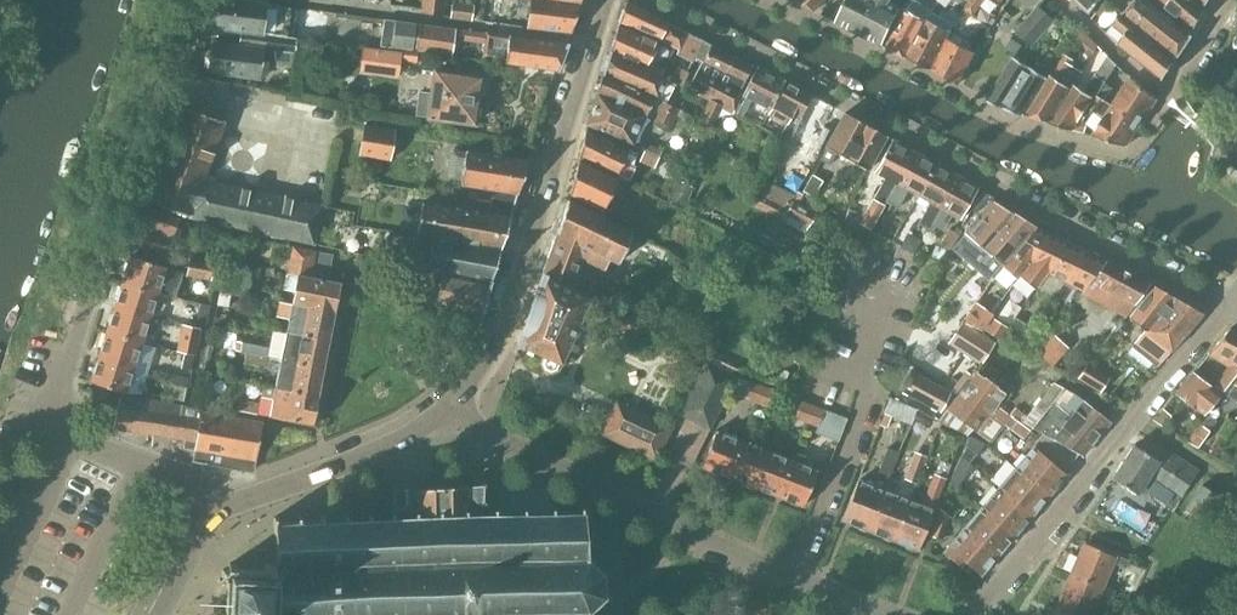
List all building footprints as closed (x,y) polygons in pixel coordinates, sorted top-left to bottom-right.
[(243,29),(265,31),(269,1),(259,0),(218,0),(215,25),(243,29)] [(448,0),(425,0),(424,14),(446,17),(448,0)] [(563,0),(534,0),(530,29),(573,34),(582,6),(563,0)] [(814,12),(828,0),(789,0),(814,12)] [(851,0),(840,0),(824,15),(840,23),(839,25),(862,36),(877,0),(851,0)] [(862,36),(884,47),(903,8),(892,2),(894,0),(877,0),(862,36)] [(931,22),(934,16),(924,10),(921,16),(915,13),(920,3),(922,0),(916,0),(909,9),(888,47),(909,58),(931,22)] [(949,8),(955,0),(939,0),(949,8)] [(985,0),(972,0),(965,9),(974,16),(985,0)] [(1104,0),(1078,0),(1093,14),(1104,0)] [(1184,28),(1150,0),(1138,0),(1127,14),(1182,58),(1196,37),(1184,28)] [(1184,28),(1187,24),(1196,31),(1207,10),(1196,0),(1150,0),(1184,28)] [(681,51),(678,55),(695,64),(698,59),(704,63),(713,45),(690,33),(628,2),(621,23),(663,40),(666,43),(681,51)] [(473,20),(475,6),(454,4),(452,18),(473,20)] [(1035,47),(1057,21),(1041,6),(1018,33),(1035,47)] [(1166,80),(1182,58),(1127,14),(1110,35),(1117,40),(1166,80)] [(417,53),(420,24),(388,21),(385,49),(397,50),(417,53)] [(931,22),(909,58),(921,64),(934,70),(950,39),(954,32),(931,22)] [(420,24),(417,53),(453,58),(455,45),(456,39),(489,43),(486,60),(558,71),(568,44),(512,36),(487,32),(487,33),(420,24)] [(950,39),(934,70),(962,85),(978,53),(977,52),(993,29),(985,24),(972,50),(962,45),(965,39),(953,33),(950,39)] [(620,26),(612,52),(648,69),(659,44),(620,26)] [(295,36),(265,31),(243,29),(241,43),(214,39),(210,72),(260,79),(265,47),(293,51),(295,36)] [(1023,47),(1015,41),(1009,50),(1018,55),(1023,47)] [(735,115),(746,93),(742,91),(755,66),(713,45),(704,63),(690,90),(711,101),(711,102),(724,109),(735,115)] [(604,77),(656,99),(660,100),(664,102),(674,81),(663,76),(648,69),(612,52),(604,77)] [(1027,116),(1050,78),(1016,57),(989,101),(1027,116)] [(1107,82),(1113,74),(1119,66),(1110,57),(1098,75),(1087,91),(1076,83),(1050,122),(1075,131),(1091,108),(1099,96),(1107,84),(1108,83),(1107,82)] [(1064,58),(1029,116),(1050,122),(1076,83),(1083,71),(1064,58)] [(663,76),(666,70),(657,65),(653,65),(650,64),(648,69),(663,76)] [(689,71),(679,66),(672,79),(683,84),(689,71)] [(772,111),(788,82),(769,71),(759,67),(746,93),(735,115),(743,120),(753,101),(772,111)] [(477,125),(483,78),(437,72),(434,92),(424,91),(421,117),(430,118),(477,125)] [(1118,77),(1113,74),(1107,82),(1108,83),(1107,84),(1099,96),(1106,101),(1114,88),(1112,87),(1118,77)] [(656,99),(604,77),(588,126),(595,129),(635,145),(647,117),(648,117),(656,99)] [(1115,106),(1143,125),(1159,100),(1133,78),(1115,106)] [(788,82),(772,111),(769,116),(788,126),(783,134),(791,139),(792,139),(814,96),(788,82)] [(843,111),(814,96),(792,139),(810,149),(806,156),(812,159),(820,144),(823,145),(843,111)] [(1115,106),(1106,101),(1099,96),(1091,108),(1107,118),(1095,136),(1129,146),(1143,125),(1115,106)] [(681,110),(676,108),(664,102),(655,120),(672,128),(681,110)] [(714,127),(724,109),(711,102),(702,120),(714,127)] [(317,246),(325,206),(208,180),(228,124),(188,109),(153,203),(190,218),(190,219),(317,246)] [(870,171),(889,138),(846,114),(828,148),(826,150),(823,160),(832,166),(839,154),(870,171)] [(393,162),(398,129),(366,125),(361,157),(393,162)] [(621,179),(621,180),(629,184),(638,167),(633,164),(638,154),(588,130),(581,161),(621,179)] [(887,206),(916,153),(894,141),(876,173),(887,179),(862,224),(873,230),(887,206)] [(656,169),(662,158),(646,151),(641,162),(656,169)] [(492,203),(516,207),(520,195),(530,161),(468,152),(462,186),(496,191),(492,203)] [(916,153),(887,206),(891,209),(893,204),(900,208),(910,191),(920,197),(937,165),(916,153)] [(621,179),(581,161),(572,195),(605,211),(621,180),(621,179)] [(937,165),(920,197),(932,204),(914,234),(923,240),(933,223),(959,177),(937,165)] [(815,198),(825,182),(815,175),(804,192),(815,198)] [(959,177),(933,223),(945,230),(954,216),(962,220),(980,188),(959,177)] [(686,210),(696,188),(683,182),(671,203),(686,210)] [(799,194),(795,201),(787,215),(811,229),(819,214),(800,203),(804,197),(799,194)] [(783,222),(789,208),(767,197),(760,210),(783,222)] [(559,235),(546,274),(576,289),(586,261),(606,271),(612,261),(620,265),(634,233),(570,201),(559,235)] [(425,268),(491,282),(491,280),(494,281),(516,207),(492,203),(492,204),(490,213),(424,203),(414,266),(425,269),(425,268)] [(973,230),(955,251),(979,271),(991,281),(996,274),(1005,263),(1025,237),(1034,225),(1012,213),(1013,212),(996,203),(972,229),(973,230)] [(634,225),(641,212),(625,204),(619,217),(634,225)] [(173,235),(179,217),(150,206),(143,224),(173,235)] [(1025,237),(1005,263),(1006,264),(1004,266),(1019,280),(1021,277),(1054,236),(1037,227),(1034,225),(1025,237)] [(165,254),(170,240),(141,230),(137,244),(165,254)] [(953,250),(961,236),(951,230),(942,244),(953,250)] [(907,238),(902,248),(916,255),(923,241),(914,236),(911,237),(907,238)] [(1054,236),(1021,277),(1034,289),(1046,272),(1049,274),(1072,244),(1054,236)] [(830,268),(836,255),(810,240),(803,253),(830,268)] [(1072,244),(1049,274),(1039,287),(1057,296),(1089,252),(1072,244)] [(294,304),(337,313),(343,283),(314,278),(318,251),(294,247),(289,275),(299,277),(294,304)] [(1084,294),(1107,261),(1089,252),(1057,296),(1070,303),(1078,291),(1084,293),(1084,294)] [(125,282),(161,294),(169,268),(133,257),(125,282)] [(194,258),(190,276),(213,281),(216,264),(217,263),(205,260),(194,258)] [(318,261),(315,276),(323,278),(326,263),(318,261)] [(1084,294),(1084,293),(1076,304),(1101,317),(1106,307),(1127,319),(1152,285),(1108,261),(1107,261),(1084,294)] [(222,289),(233,292),(238,267),(227,265),(222,289)] [(482,315),(491,282),(425,268),(425,269),(414,266),(406,265),(403,279),(427,284),(423,303),(482,315)] [(594,298),(576,289),(546,274),(544,273),(520,345),(546,356),(543,363),(546,371),(552,373),(561,370),(594,298)] [(153,319),(161,294),(125,282),(117,307),(153,319)] [(1173,352),(1205,315),(1156,287),(1131,321),(1146,331),(1133,347),(1158,367),(1172,351),(1173,352)] [(222,289),(222,290),(218,306),(230,308),(233,292),(222,289)] [(959,291),(946,311),(953,315),(963,322),(973,306),(976,301),(959,291)] [(985,333),(996,315),(978,303),(965,323),(985,333)] [(210,324),(213,307),(202,304),(199,322),(210,324)] [(337,313),(294,304),(288,332),(332,341),(337,313)] [(153,319),(117,307),(109,332),(145,344),(153,319)] [(642,339),(649,325),(614,308),(608,322),(642,339)] [(1020,347),(1023,343),(1032,329),(1028,326),(1028,325),(1018,318),(1005,338),(1020,347)] [(1002,338),(1008,327),(995,320),(989,330),(1002,338)] [(983,360),(994,338),(958,321),(948,343),(983,360)] [(187,347),(199,350),(203,329),(191,326),(187,347)] [(1023,343),(1036,352),(1045,337),(1032,329),(1023,343)] [(1236,383),(1236,332),(1231,329),(1208,357),(1230,369),(1216,386),(1227,395),(1236,383)] [(145,344),(109,332),(101,357),(137,369),(145,344)] [(288,332),(283,360),(283,361),(326,369),(332,341),(288,332)] [(1055,367),(1071,348),(1055,335),(1039,354),(1055,367)] [(243,343),(242,353),(269,358),(271,348),(244,343),(243,343)] [(186,352),(184,367),(193,369),(196,355),(186,352)] [(283,360),(269,358),(242,353),(241,353),(247,354),(245,364),(271,369),(267,386),(321,397),(326,369),(283,361),(283,360)] [(137,369),(101,357),(93,383),(129,394),(137,369)] [(711,430),(732,388),(738,378),(707,362),(681,414),(711,430)] [(1103,393),(1112,379),(1089,364),(1080,379),(1103,393)] [(908,369),(900,387),(943,408),(952,390),(908,369)] [(1212,408),(1224,394),(1195,373),(1178,394),(1198,410),(1204,402),(1212,408)] [(177,376),(175,386),(188,389),(190,379),(177,376)] [(759,404),(765,387),(754,382),(747,399),(759,404)] [(1044,433),(1085,456),(1112,422),(1104,416),(1080,396),(1055,383),(1037,407),(1036,406),(1028,418),(1026,416),(1026,415),(1017,408),(1011,415),(1045,432),(1044,433)] [(1227,395),(1236,401),(1236,383),(1227,395)] [(321,397),(267,386),(265,396),(275,398),(274,406),(271,417),(315,426),(321,397)] [(765,387),(759,404),(770,408),(776,391),(765,387)] [(185,405),(160,401),(144,398),(144,400),(121,398),(120,407),(119,407),(115,430),(154,435),(187,441),(185,449),(198,451),(196,461),(254,471),(256,461),(258,461),(265,422),(205,411),(205,412),(184,408),(185,405)] [(906,404),(893,399),(892,398),(885,414),(913,425),(916,419),(920,410),(920,409),(906,404)] [(658,461),(674,428),(618,402),(603,435),(658,461)] [(808,422),(814,407),(803,402),(797,418),(808,422)] [(261,407),(241,403),(239,411),(259,414),(261,407)] [(814,407),(808,422),(819,426),(816,433),(836,441),(845,418),(814,407)] [(1164,427),(1173,417),(1164,409),(1154,420),(1164,427)] [(933,418),(920,410),(916,419),(929,427),(933,418)] [(1012,417),(1006,425),(1025,439),(1031,431),(1012,417)] [(1199,448),(1212,432),(1201,424),(1188,442),(1199,448)] [(730,478),(744,441),(718,431),(704,468),(730,478)] [(1017,468),(1050,497),(1069,476),(1065,472),(1080,454),(1084,457),(1085,456),(1044,433),(1044,434),(1035,447),(1017,468)] [(967,447),(982,455),(987,445),(973,437),(967,447)] [(754,487),(769,450),(744,441),(730,478),(754,487)] [(1200,471),(1154,442),(1147,453),(1135,445),(1113,479),(1138,496),(1151,477),(1182,498),(1200,471)] [(844,521),(869,531),(886,490),(889,481),(902,451),(892,448),(888,456),(876,487),(860,481),(844,521)] [(769,450),(754,487),(779,497),(794,460),(769,450)] [(918,485),(929,457),(916,452),(906,480),(918,485)] [(796,453),(794,460),(779,497),(805,507),(819,471),(805,465),(808,457),(796,453)] [(963,457),(952,483),(958,488),(976,468),(963,457)] [(999,489),(1033,518),(1050,497),(1017,468),(999,489)] [(911,499),(895,541),(920,551),(948,479),(935,474),(924,504),(911,499)] [(220,614),(592,614),(602,614),(595,610),(607,599),(614,601),(615,596),(608,594),(607,577),(614,574),(611,569),(605,572),(591,559),(587,517),(593,517),(592,512),(587,512),(587,507),(581,507),(582,512),(557,513),(557,508),(554,508),(554,489),(498,488),(498,485),(470,487),(418,490),(418,489),(395,489),(395,512),(394,512),(394,518),(374,518),(373,513),(369,513),(369,519),(350,520),(350,514),(345,514),(346,520),(327,521),(327,515),(322,516),(322,521),(305,522),(304,516),(300,517),(300,522),(281,523),(281,517),(276,518),(276,523),(278,563),(275,566),(274,564),(268,564),(265,568),(264,572),(237,570),(237,565),(229,564),(229,569),(227,569),(227,571),(223,570),(222,578),(227,578),(226,587),(230,590),(229,603),(225,605),(225,613),(220,613),(220,614)] [(982,509),(1016,538),(1033,518),(999,489),(982,509)] [(886,490),(869,531),(895,541),(911,499),(886,490)] [(947,500),(941,508),(954,518),(960,510),(947,500)] [(943,540),(952,517),(941,509),(931,537),(943,540)] [(964,530),(997,559),(1016,538),(982,509),(964,530)] [(983,576),(997,559),(964,530),(945,553),(963,568),(967,563),(983,576)] [(1086,544),(1072,575),(1104,589),(1105,586),(1115,564),(1127,569),(1131,561),(1117,555),(1116,557),(1086,544)] [(1101,594),(1114,600),(1118,592),(1105,586),(1104,589),(1072,575),(1058,606),(1079,614),(1092,614),(1101,594)] [(1058,606),(1054,614),(1079,614),(1058,606)]
